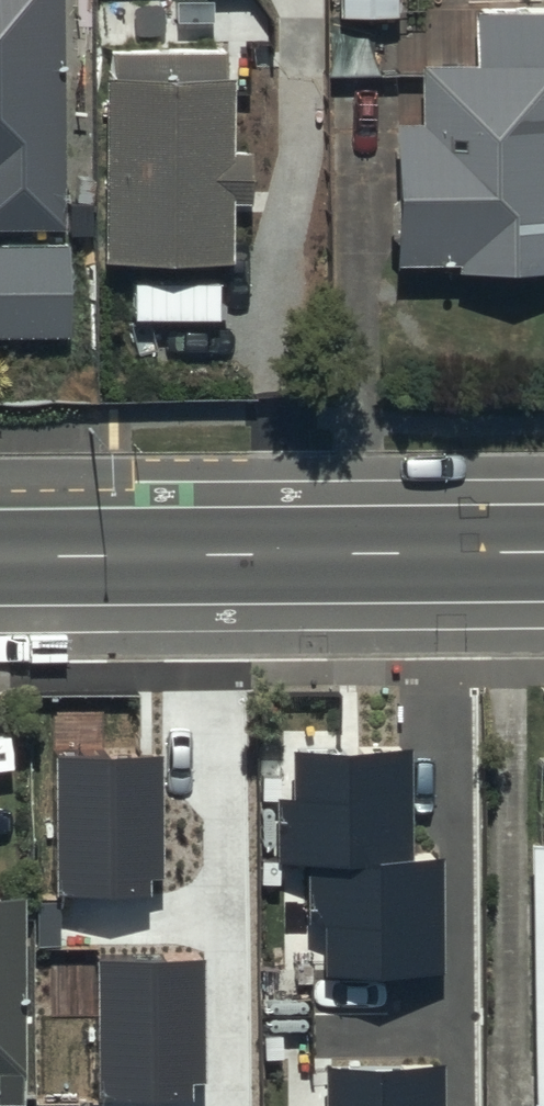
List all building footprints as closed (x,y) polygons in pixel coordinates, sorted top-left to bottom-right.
[(60,230),(59,0),(0,0),(0,230),(60,230)] [(336,18),(391,17),(391,0),(336,0),(336,18)] [(471,11),(472,64),(414,65),(415,123),(387,123),(390,269),(452,268),(453,280),(543,278),(543,10),(471,11)] [(97,82),(96,260),(226,261),(226,203),(244,203),(244,153),(227,152),(228,81),(219,81),(219,52),(105,52),(105,82),(97,82)] [(65,339),(65,245),(0,244),(0,339),(65,339)] [(409,748),(290,747),(289,798),(274,798),(274,863),(306,863),(306,923),(324,923),(323,972),(442,972),(442,858),(408,857),(409,748)] [(160,755),(61,755),(61,893),(160,893),(160,755)] [(520,1105),(543,1105),(543,859),(519,859),(520,1105)] [(23,904),(0,905),(0,1105),(24,1105),(23,904)] [(201,957),(102,957),(102,1094),(201,1094),(201,957)] [(324,1056),(324,1105),(445,1105),(445,1055),(324,1056)]
